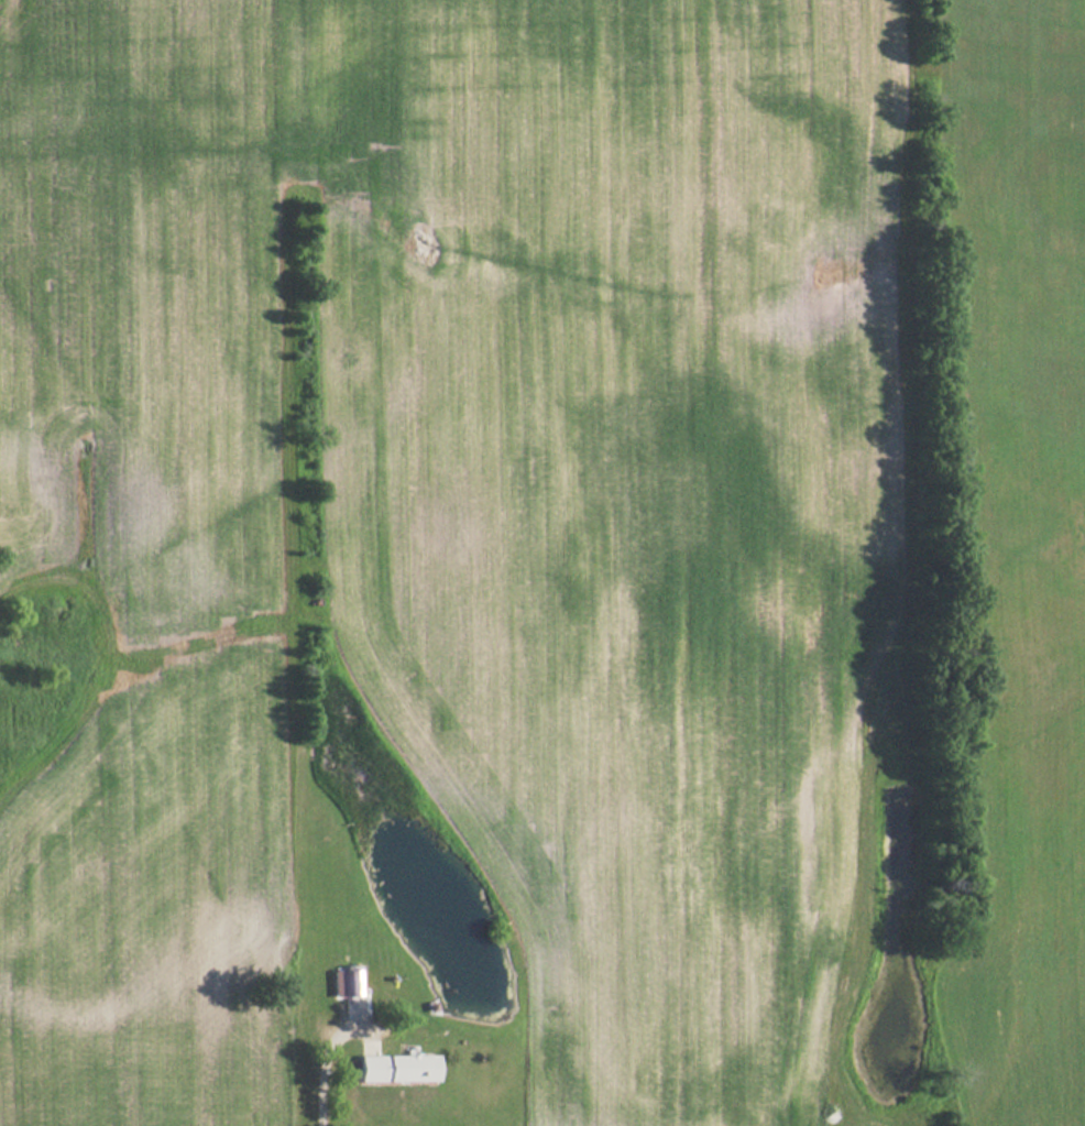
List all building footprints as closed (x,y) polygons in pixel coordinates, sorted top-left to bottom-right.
[(333,970),(333,996),(361,996),(361,970),(333,970)] [(438,1055),(359,1055),(359,1082),(438,1082),(438,1055)]
